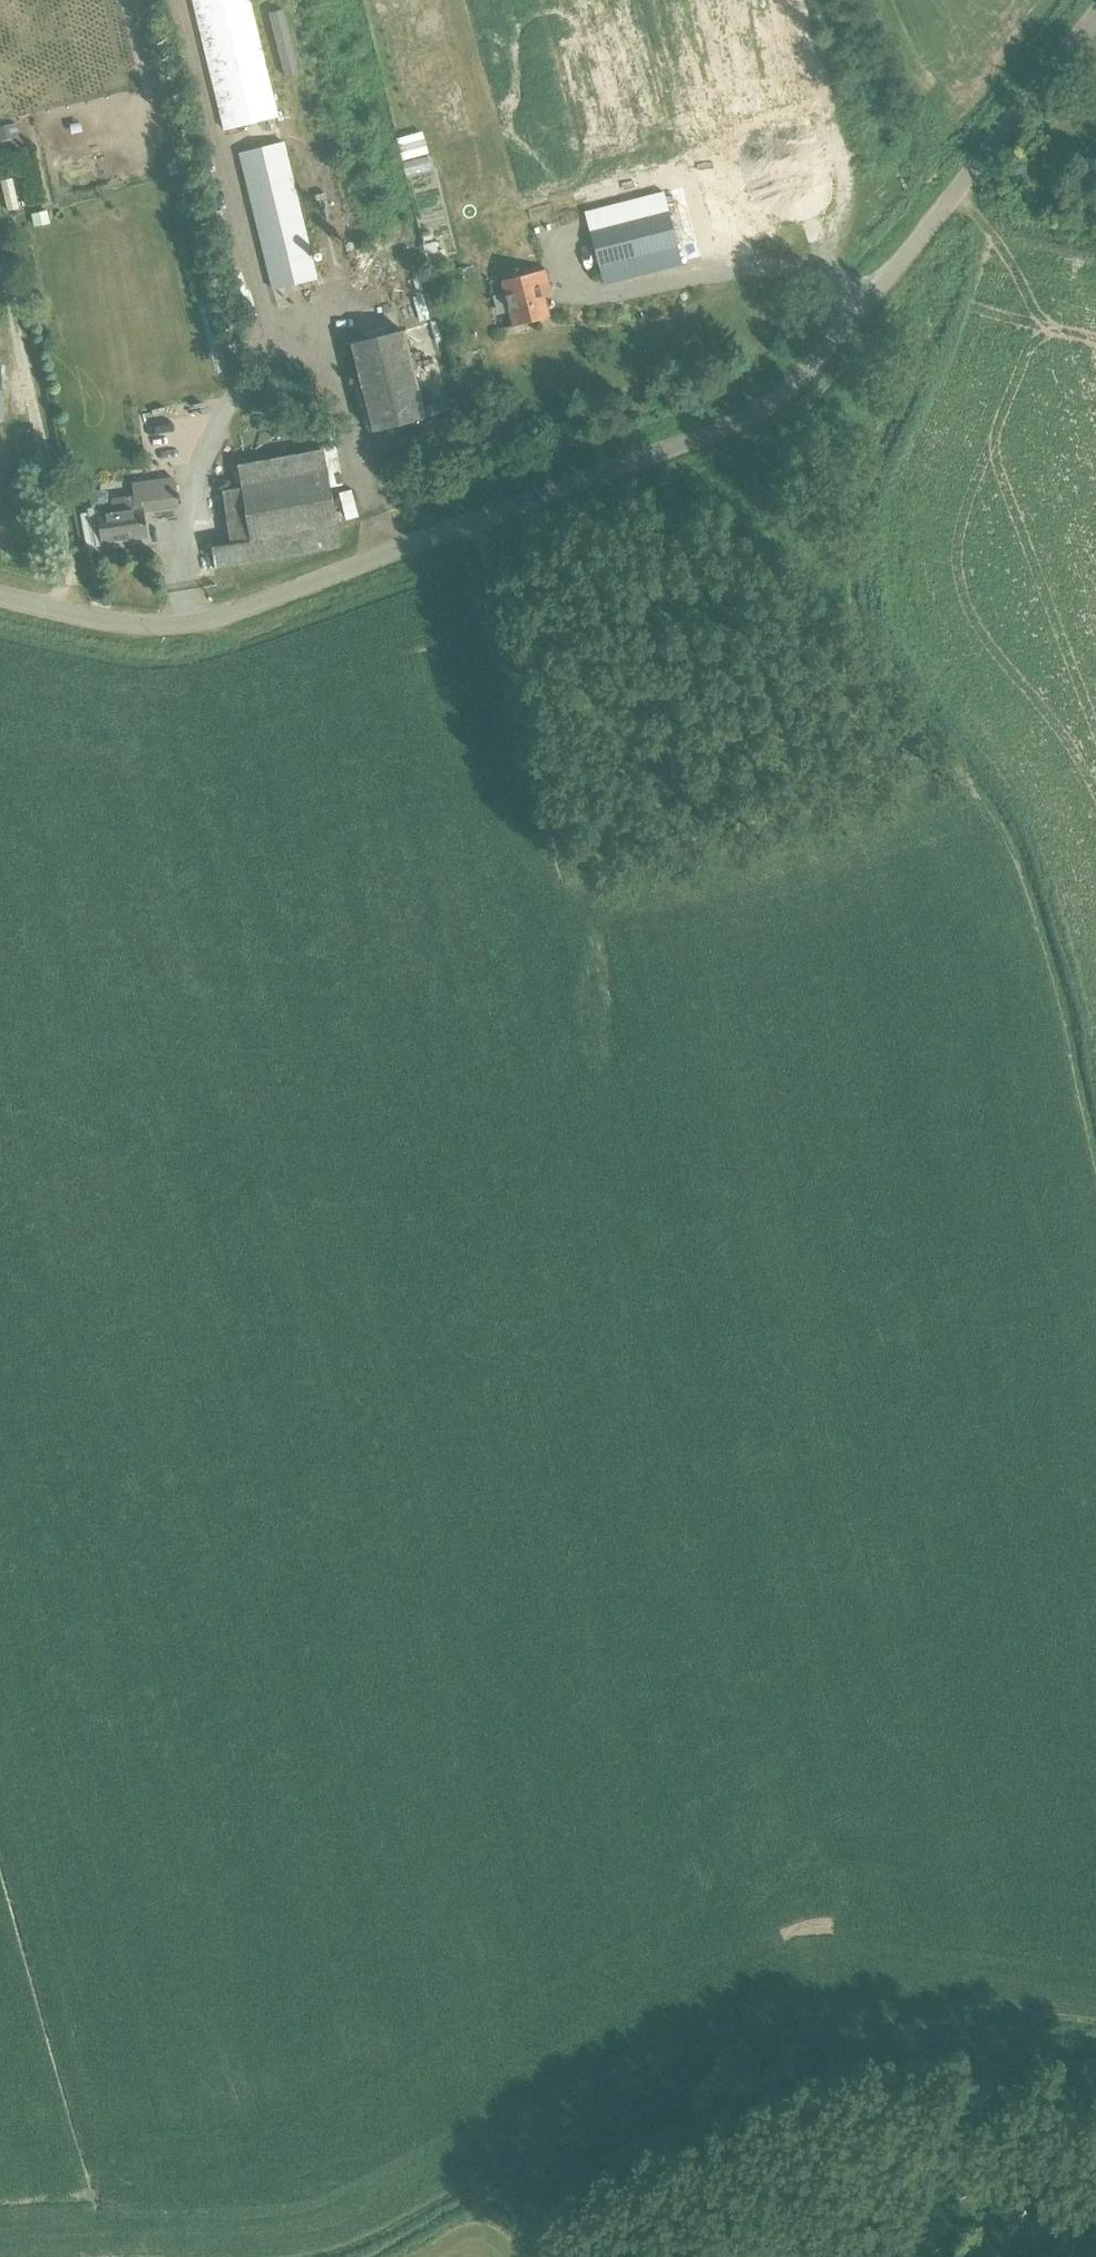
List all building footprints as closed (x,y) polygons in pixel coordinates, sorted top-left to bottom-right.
[(226,129),(279,116),(250,0),(194,0),(226,129)] [(280,6),(264,10),(281,74),(297,69),(280,6)] [(623,148),(639,151),(643,125),(627,122),(623,148)] [(242,153),(252,194),(275,289),(319,278),(286,142),(242,153)] [(435,154),(408,156),(409,171),(436,169),(435,154)] [(612,156),(560,170),(567,196),(584,259),(635,245),(612,156)] [(19,174),(5,177),(13,208),(26,205),(19,174)] [(36,209),(39,223),(62,217),(59,204),(36,209)] [(545,295),(552,293),(546,269),(504,279),(516,326),(550,317),(545,295)] [(352,343),(372,429),(424,417),(403,331),(352,343)] [(230,543),(211,546),(214,568),(340,546),(322,449),(237,464),(241,487),(222,490),(230,543)] [(97,511),(101,543),(147,536),(143,512),(177,508),(174,482),(134,487),(135,497),(112,500),(113,509),(97,511)]
